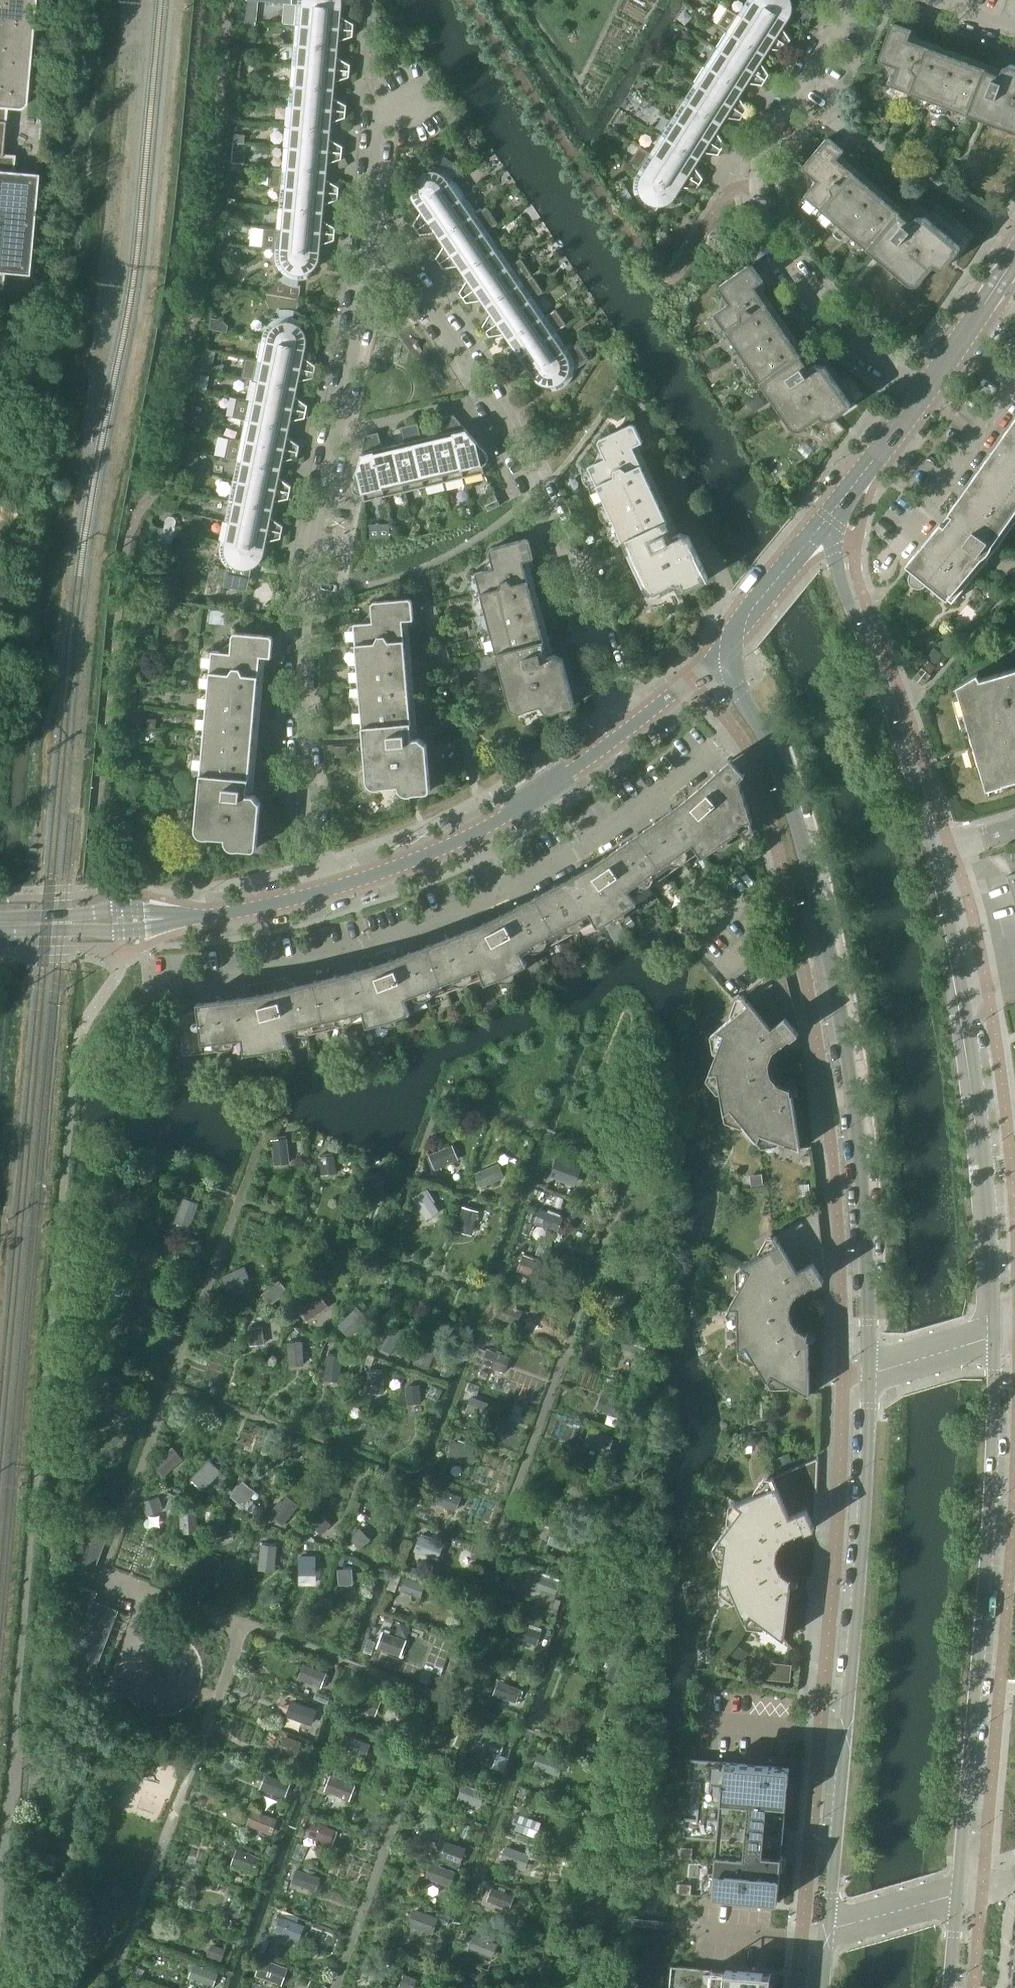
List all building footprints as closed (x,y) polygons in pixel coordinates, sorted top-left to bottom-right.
[(2,290),(2,289),(3,273),(14,274),(24,275),(27,275),(36,174),(12,172),(14,156),(2,154),(6,108),(17,109),(18,109),(20,109),(21,108),(22,107),(23,106),(24,104),(25,103),(25,101),(30,41),(34,0),(0,0),(0,289),(2,290)] [(247,0),(245,20),(256,21),(257,16),(258,1),(247,0)] [(298,4),(341,8),(342,3),(342,1),(341,0),(298,0),(298,1),(298,4)] [(738,15),(787,46),(791,40),(782,28),(787,21),(754,0),(748,0),(738,15)] [(787,21),(789,18),(789,17),(790,14),(791,12),(791,9),(792,7),(791,4),(791,2),(790,0),(754,0),(787,21)] [(298,4),(296,25),(353,30),(354,24),(340,17),(341,8),(298,4)] [(718,26),(728,32),(765,55),(769,49),(784,51),(787,46),(738,15),(729,9),(718,26)] [(256,21),(245,20),(244,32),(255,34),(256,21)] [(977,118),(1014,132),(1014,66),(1011,64),(1002,68),(1000,74),(985,69),(908,40),(912,30),(895,24),(894,24),(893,24),(892,24),(891,25),(890,26),(879,57),(879,58),(879,60),(879,61),(880,61),(881,62),(896,68),(890,85),(977,118)] [(296,25),(294,45),(337,49),(338,41),(353,36),(353,30),(296,25)] [(728,32),(717,49),(765,80),(769,75),(760,62),(765,55),(728,32)] [(294,45),(292,66),(350,71),(350,65),(337,57),(337,49),(294,45)] [(242,49),(241,61),(246,61),(251,62),(253,50),(242,49)] [(717,49),(706,66),(743,90),(747,83),(762,85),(765,80),(717,49)] [(292,66),(290,86),(334,90),(334,82),(349,77),(350,71),(292,66)] [(706,66),(695,83),(744,114),(747,109),(739,97),(743,90),(706,66)] [(695,83),(684,101),(721,124),(725,117),(740,120),(744,114),(695,83)] [(290,86),(288,106),(346,111),(346,105),(333,98),(334,90),(290,86)] [(684,101),(673,119),(721,149),(725,144),(716,132),(721,124),(684,101)] [(288,106),(287,127),(330,131),(331,123),(345,118),(346,111),(288,106)] [(673,119),(662,136),(699,159),(703,153),(718,155),(721,149),(673,119)] [(287,127),(285,147),(342,153),(343,146),(329,139),(330,131),(287,127)] [(234,134),(233,142),(245,144),(246,135),(234,134)] [(662,136),(651,153),(699,184),(703,179),(694,166),(699,159),(662,136)] [(804,195),(875,256),(880,260),(907,283),(911,285),(915,285),(918,284),(922,281),(923,278),(934,266),(935,267),(937,268),(939,268),(940,268),(942,268),(944,268),(946,267),(947,266),(948,265),(949,264),(951,261),(959,251),(960,250),(960,249),(960,247),(959,246),(958,245),(925,217),(915,218),(911,222),(837,159),(843,151),(830,139),(829,139),(828,138),(827,138),(826,139),(825,139),(803,165),(803,166),(803,167),(803,169),(803,170),(804,170),(816,181),(804,195)] [(245,144),(233,142),(231,163),(243,164),(245,144)] [(285,147),(283,168),(326,172),(327,164),(342,159),(342,153),(285,147)] [(630,164),(640,170),(677,193),(681,187),(696,189),(699,184),(651,153),(641,147),(630,164)] [(924,161),(927,154),(913,149),(911,156),(924,161)] [(945,160),(939,158),(935,166),(941,169),(945,160)] [(242,172),(243,164),(231,163),(230,171),(242,172)] [(269,187),(281,188),(339,193),(339,187),(326,179),(326,172),(283,168),(271,167),(269,187)] [(415,203),(417,206),(453,181),(452,180),(451,178),(449,175),(447,173),(445,172),(443,170),(440,169),(438,168),(435,167),(432,167),(430,167),(427,167),(424,168),(421,169),(419,170),(416,171),(414,173),(412,175),(410,177),(409,179),(412,184),(411,186),(411,189),(411,191),(411,194),(412,196),(412,198),(413,201),(415,203)] [(677,193),(640,170),(638,173),(637,175),(636,178),(635,180),(634,183),(634,186),(634,189),(635,192),(635,194),(636,197),(638,199),(639,202),(641,204),(643,206),(645,207),(648,208),(651,210),(653,210),(656,211),(659,206),(661,206),(663,205),(666,205),(668,203),(670,202),(672,200),(674,199),(675,197),(677,193)] [(413,224),(417,230),(464,198),(453,181),(417,206),(421,211),(413,224)] [(281,188),(279,208),(323,212),(324,205),(338,200),(339,193),(281,188)] [(435,232),(439,239),(476,214),(464,198),(417,230),(420,235),(435,232)] [(279,208),(277,230),(335,235),(335,228),(322,220),(323,212),(279,208)] [(439,263),(487,231),(497,224),(486,208),(476,214),(439,239),(444,245),(436,258),(439,263)] [(275,250),(319,254),(320,245),(334,240),(335,235),(277,230),(264,229),(262,249),(275,250)] [(458,266),(463,273),(499,248),(487,231),(439,263),(443,268),(458,266)] [(222,255),(228,256),(232,254),(233,247),(223,246),(222,255)] [(459,293),(463,298),(510,265),(499,248),(463,273),(467,280),(459,293)] [(276,277),(262,294),(299,300),(301,286),(299,286),(300,279),(304,279),(307,278),(308,278),(309,272),(311,271),(313,269),(315,267),(316,265),(317,263),(318,260),(319,258),(319,255),(319,254),(275,250),(275,253),(275,255),(275,258),(276,261),(277,264),(278,266),(279,269),(281,271),(283,273),(285,274),(287,276),(283,282),(279,280),(276,277)] [(481,300),(486,307),(532,276),(520,259),(510,265),(463,298),(466,303),(481,300)] [(800,354),(788,336),(754,287),(763,281),(753,267),(752,266),(751,265),(750,265),(749,265),(748,266),(721,284),(720,285),(720,286),(719,287),(719,288),(719,289),(720,290),(729,303),(713,314),(790,425),(793,428),(797,429),(801,429),(805,428),(807,425),(820,416),(822,417),(823,418),(824,419),(826,420),(828,420),(830,420),(832,420),(833,419),(835,418),(838,415),(849,408),(849,407),(850,406),(850,405),(850,404),(850,403),(850,402),(825,366),(815,364),(810,368),(800,354)] [(482,326),(487,333),(534,301),(544,294),(532,276),(486,307),(490,313),(482,326)] [(262,337),(262,340),(305,349),(306,343),(306,340),(306,338),(305,335),(304,333),(303,331),(302,329),(300,328),(302,322),(299,321),(297,319),(293,318),(294,312),(297,313),(299,300),(262,294),(270,313),(274,312),(277,312),(279,318),(278,319),(275,320),(273,321),(271,323),(269,325),(267,327),(265,329),(264,332),(263,334),(262,337)] [(504,334),(509,340),(545,316),(534,301),(487,333),(489,337),(504,334)] [(505,360),(509,365),(557,333),(545,316),(509,340),(513,347),(505,360)] [(209,328),(212,329),(227,332),(228,325),(221,320),(213,318),(211,318),(209,328)] [(527,368),(532,375),(568,350),(557,333),(509,365),(512,370),(527,368)] [(262,340),(258,360),(314,372),(316,366),(303,357),(305,349),(262,340)] [(578,343),(568,350),(532,375),(535,379),(536,380),(538,382),(540,383),(542,384),(545,385),(547,386),(550,386),(553,391),(555,390),(558,389),(560,388),(563,387),(565,385),(567,383),(569,381),(571,379),(572,376),(573,374),(574,371),(574,370),(575,370),(590,360),(580,347),(578,343)] [(199,368),(205,370),(211,371),(216,353),(208,351),(205,350),(199,368)] [(242,378),(254,380),(297,389),(298,381),(313,378),(314,372),(258,360),(247,358),(242,378)] [(199,390),(202,391),(206,391),(209,376),(204,375),(202,375),(199,390)] [(254,380),(250,400),(306,412),(308,406),(295,397),(297,389),(254,380)] [(250,400),(246,420),(288,429),(290,421),(305,418),(306,412),(250,400)] [(453,415),(449,416),(464,477),(484,473),(482,466),(484,465),(485,465),(486,464),(487,462),(488,461),(488,459),(488,458),(488,456),(487,455),(487,454),(453,415)] [(444,433),(433,436),(444,482),(464,477),(449,416),(441,418),(444,433)] [(948,513),(952,516),(944,525),(941,522),(906,564),(912,569),(911,571),(910,572),(910,574),(910,576),(910,578),(911,579),(911,581),(913,582),(914,583),(915,584),(917,585),(919,585),(921,585),(922,585),(924,584),(926,583),(927,582),(952,603),(987,561),(997,548),(1014,522),(1014,418),(948,513)] [(246,420),(242,440),(298,452),(299,446),(287,437),(288,429),(246,420)] [(418,423),(409,425),(424,487),(444,482),(433,436),(421,439),(418,423)] [(605,458),(588,466),(627,550),(629,556),(645,589),(647,592),(651,594),(655,594),(659,593),(662,591),(676,584),(677,586),(678,587),(680,588),(681,589),(683,590),(685,590),(687,590),(688,590),(689,589),(690,589),(693,587),(706,581),(707,580),(707,579),(708,578),(708,577),(707,576),(689,536),(680,533),(674,535),(667,521),(633,446),(643,442),(635,426),(634,425),(633,424),(632,424),(631,424),(630,424),(600,438),(599,438),(599,439),(598,440),(598,442),(598,443),(598,444),(605,458)] [(405,443),(393,445),(404,492),(424,487),(409,425),(401,427),(405,443)] [(378,433),(369,435),(384,496),(404,492),(393,445),(382,448),(378,433)] [(384,496),(369,435),(366,435),(353,485),(353,487),(353,488),(354,490),(354,491),(355,492),(357,493),(358,494),(359,494),(361,494),(362,494),(364,501),(384,496)] [(226,458),(238,460),(280,469),(282,461),(297,458),(298,452),(242,440),(230,438),(226,458)] [(185,471),(188,472),(194,473),(194,471),(195,471),(199,454),(198,454),(199,453),(192,451),(190,450),(190,452),(189,452),(184,469),(185,469),(185,471)] [(238,460),(233,481),(290,492),(291,486),(279,477),(280,469),(238,460)] [(233,481),(229,501),(272,509),(274,502),(289,498),(290,492),(233,481)] [(500,505),(495,494),(483,500),(488,511),(500,505)] [(229,501),(225,521),(282,532),(283,526),(271,517),(272,509),(229,501)] [(166,518),(164,530),(175,532),(176,520),(174,517),(170,516),(166,518)] [(225,521),(221,541),(264,550),(265,547),(266,542),(280,538),(282,532),(225,521)] [(517,527),(520,535),(525,533),(523,529),(521,525),(517,527)] [(175,532),(164,530),(162,543),(173,545),(175,532)] [(499,662),(499,663),(501,669),(510,703),(512,707),(515,709),(519,711),(523,710),(527,709),(542,704),(542,706),(543,708),(544,709),(546,710),(548,711),(549,712),(551,712),(553,712),(555,711),(559,710),(571,707),(572,706),(573,705),(574,704),(574,703),(574,702),(563,659),(554,654),(548,656),(547,651),(544,641),(523,561),(533,558),(529,541),(528,541),(528,540),(527,539),(526,539),(525,539),(524,539),(492,547),(491,548),(490,549),(490,550),(489,551),(489,552),(493,568),(475,573),(499,662)] [(224,563),(225,564),(220,588),(206,585),(204,597),(238,604),(244,574),(245,574),(248,573),(251,573),(252,567),(253,567),(254,567),(254,566),(256,565),(258,563),(259,562),(260,561),(261,559),(262,557),(263,555),(263,553),(264,550),(221,541),(220,544),(220,547),(220,549),(220,552),(221,555),(221,558),(222,560),(224,563)] [(174,600),(178,564),(161,562),(157,598),(174,600)] [(413,619),(412,602),(412,601),(411,600),(411,599),(410,599),(409,598),(408,598),(374,601),(373,602),(372,602),(372,603),(371,604),(371,605),(373,621),(354,623),(363,736),(364,743),(367,778),(368,782),(371,785),(374,787),(379,787),(382,786),(398,785),(398,786),(399,788),(400,790),(401,791),(402,792),(404,793),(406,794),(408,794),(410,794),(414,793),(427,792),(428,791),(429,791),(430,790),(430,789),(430,788),(427,744),(419,737),(413,738),(413,736),(412,723),(403,620),(413,619)] [(209,624),(227,626),(228,611),(210,610),(209,624)] [(248,794),(253,735),(261,656),(271,657),(273,639),(272,638),(272,637),(271,636),(270,636),(269,635),(236,632),(235,633),(234,633),(233,634),(232,635),(232,636),(230,652),(212,650),(208,692),(206,714),(204,732),(202,753),(200,779),(196,826),(196,830),(198,833),(201,836),(206,837),(209,836),(225,838),(225,839),(226,841),(226,843),(227,845),(228,846),(230,847),(231,848),(233,849),(236,849),(239,848),(252,850),(253,850),(254,849),(255,849),(256,848),(256,847),(257,846),(261,802),(254,795),(248,794)] [(927,657),(935,664),(943,655),(935,648),(927,657)] [(928,660),(922,667),(931,675),(937,668),(928,660)] [(922,667),(913,678),(923,686),(931,675),(922,667)] [(979,762),(987,788),(988,787),(987,783),(998,780),(1002,783),(1003,783),(1014,780),(1014,668),(981,678),(978,673),(978,672),(957,685),(960,696),(961,695),(965,698),(972,721),(969,726),(975,746),(975,747),(981,752),(983,760),(979,761),(979,762)] [(147,728),(156,728),(157,719),(147,718),(147,728)] [(348,746),(333,746),(333,757),(348,757),(348,746)] [(634,897),(699,851),(702,856),(715,848),(712,844),(724,835),(727,839),(740,830),(752,822),(739,779),(745,774),(731,758),(699,787),(685,799),(590,866),(485,922),(483,923),(374,965),(372,965),(274,990),(257,994),(238,997),(198,1002),(199,1011),(179,1013),(183,1044),(173,1045),(174,1055),(244,1047),(245,1053),(260,1051),(259,1046),(275,1043),(275,1048),(290,1044),(289,1038),(366,1019),(367,1025),(382,1021),(381,1016),(395,1012),(397,1017),(412,1011),(409,1006),(484,977),(486,983),(500,977),(498,972),(512,966),(514,971),(528,963),(525,958),(595,921),(598,926),(612,919),(609,914),(622,907),(625,911),(637,902),(634,897)] [(1007,876),(1012,892),(1014,903),(1014,873),(1007,876)] [(624,919),(629,927),(635,923),(629,915),(624,919)] [(787,1094),(783,1092),(776,1090),(775,1090),(773,1087),(766,1078),(765,1079),(764,1075),(763,1063),(762,1063),(763,1059),(763,1060),(767,1049),(766,1048),(770,1046),(778,1039),(782,1044),(790,1038),(791,1039),(799,1033),(794,1027),(797,1025),(798,1025),(783,964),(783,965),(743,997),(748,1004),(715,1031),(716,1031),(723,1034),(708,1074),(709,1074),(717,1073),(724,1114),(731,1109),(757,1142),(758,1141),(761,1134),(800,1149),(801,1148),(792,1094),(790,1094),(790,1095),(786,1094),(787,1094)] [(678,1069),(679,1079),(689,1078),(689,1068),(678,1069)] [(271,1138),(274,1166),(289,1164),(285,1136),(271,1138)] [(451,1146),(429,1156),(435,1169),(456,1159),(451,1146)] [(320,1158),(320,1159),(321,1175),(336,1173),(334,1157),(333,1157),(333,1153),(320,1155),(320,1158)] [(553,1174),(573,1182),(578,1169),(558,1161),(553,1174)] [(497,1165),(476,1174),(481,1186),(503,1177),(497,1165)] [(115,1175),(117,1198),(131,1197),(129,1174),(115,1175)] [(368,1177),(370,1199),(384,1198),(381,1175),(368,1177)] [(425,1191),(413,1198),(426,1218),(437,1211),(425,1191)] [(176,1220),(189,1225),(197,1204),(184,1199),(176,1220)] [(464,1208),(458,1230),(471,1234),(478,1212),(464,1208)] [(778,1244),(774,1246),(742,1266),(749,1270),(729,1307),(738,1307),(738,1350),(739,1350),(746,1345),(768,1382),(768,1381),(772,1374),(809,1394),(810,1394),(809,1339),(807,1339),(807,1340),(803,1338),(793,1333),(791,1330),(785,1320),(784,1320),(784,1316),(784,1305),(783,1304),(785,1301),(791,1291),(790,1291),(790,1290),(793,1288),(794,1288),(803,1283),(806,1288),(807,1288),(815,1283),(816,1285),(824,1280),(820,1273),(823,1271),(824,1271),(818,1208),(816,1208),(816,1210),(773,1236),(778,1244)] [(540,1210),(535,1222),(557,1230),(562,1218),(540,1210)] [(517,1270),(539,1278),(544,1264),(522,1257),(517,1270)] [(222,1277),(228,1289),(249,1280),(243,1268),(222,1277)] [(280,1280),(261,1294),(270,1305),(288,1291),(280,1280)] [(318,1295),(300,1308),(308,1320),(327,1307),(318,1295)] [(515,1305),(504,1301),(498,1317),(516,1323),(520,1310),(514,1308),(515,1305)] [(339,1324),(349,1335),(367,1319),(356,1308),(339,1324)] [(220,1312),(210,1314),(212,1324),(222,1321),(220,1312)] [(378,1346),(391,1352),(401,1331),(389,1325),(378,1346)] [(262,1327),(249,1328),(251,1346),(264,1344),(262,1327)] [(619,1346),(635,1351),(641,1353),(645,1340),(625,1332),(619,1346)] [(424,1340),(415,1361),(428,1366),(437,1345),(424,1340)] [(304,1363),(302,1342),(288,1343),(289,1365),(304,1363)] [(483,1363),(505,1371),(510,1358),(488,1350),(483,1363)] [(341,1357),(328,1356),(325,1378),(339,1380),(341,1357)] [(383,1372),(369,1372),(369,1392),(383,1392),(383,1372)] [(420,1385),(406,1387),(408,1403),(421,1402),(420,1385)] [(599,1408),(618,1416),(623,1402),(603,1395),(599,1408)] [(466,1408),(482,1415),(486,1403),(470,1396),(466,1408)] [(585,1444),(608,1452),(612,1439),(590,1431),(585,1444)] [(764,1436),(755,1441),(760,1449),(769,1444),(764,1436)] [(451,1454),(472,1462),(477,1449),(456,1441),(451,1454)] [(153,1466),(162,1476),(181,1459),(172,1449),(153,1466)] [(816,1519),(818,1456),(817,1456),(816,1458),(770,1477),(774,1485),(735,1502),(742,1507),(716,1541),(717,1542),(725,1543),(720,1585),(728,1582),(745,1620),(750,1614),(784,1639),(791,1584),(789,1584),(789,1585),(786,1582),(777,1576),(776,1576),(774,1572),(775,1572),(770,1562),(769,1562),(770,1558),(771,1547),(771,1546),(773,1543),(780,1534),(779,1533),(783,1532),(793,1528),(795,1533),(797,1533),(805,1530),(806,1531),(815,1527),(811,1520),(812,1520),(815,1519),(816,1519)] [(219,1472),(209,1462),(191,1480),(201,1490),(219,1472)] [(232,1495),(243,1504),(253,1491),(243,1483),(232,1495)] [(437,1488),(433,1501),(454,1509),(459,1497),(437,1488)] [(286,1497),(272,1515),(283,1524),(297,1506),(286,1497)] [(143,1502),(147,1514),(160,1510),(156,1498),(143,1502)] [(182,1513),(183,1530),(196,1529),(195,1512),(182,1513)] [(321,1514),(311,1523),(321,1533),(330,1524),(321,1514)] [(82,1517),(75,1563),(75,1566),(94,1574),(112,1529),(82,1517)] [(220,1529),(223,1538),(233,1535),(230,1526),(220,1529)] [(369,1539),(360,1529),(351,1538),(360,1548),(369,1539)] [(570,1534),(554,1529),(550,1542),(565,1547),(570,1534)] [(415,1550),(437,1558),(441,1545),(420,1537),(415,1550)] [(262,1545),(260,1568),(274,1570),(276,1547),(262,1545)] [(301,1581),(315,1581),(315,1558),(301,1558),(301,1581)] [(353,1587),(352,1569),(338,1570),(339,1588),(353,1587)] [(421,1579),(406,1574),(400,1590),(419,1597),(422,1590),(424,1584),(420,1582),(421,1579)] [(532,1586),(555,1595),(559,1583),(537,1574),(532,1586)] [(98,1593),(79,1585),(63,1626),(63,1656),(62,1664),(59,1671),(65,1674),(63,1681),(64,1688),(68,1693),(74,1695),(81,1694),(85,1691),(86,1690),(89,1683),(90,1683),(97,1664),(118,1610),(95,1601),(98,1593)] [(541,1631),(520,1624),(515,1637),(537,1644),(541,1631)] [(378,1646),(400,1654),(405,1641),(383,1633),(378,1646)] [(738,1666),(748,1652),(737,1645),(727,1658),(738,1666)] [(615,1654),(608,1676),(622,1682),(630,1659),(615,1654)] [(765,1659),(765,1676),(792,1677),(793,1660),(765,1659)] [(304,1664),(299,1677),(320,1686),(326,1673),(304,1664)] [(495,1694),(516,1702),(520,1689),(500,1682),(495,1694)] [(357,1707),(374,1713),(379,1701),(362,1694),(357,1707)] [(288,1715),(309,1723),(314,1710),(292,1702),(288,1715)] [(476,1744),(497,1752),(502,1740),(480,1732),(476,1744)] [(368,1744),(346,1736),(342,1749),(363,1757),(368,1744)] [(536,1767),(557,1775),(562,1762),(541,1754),(536,1767)] [(690,1758),(688,1781),(700,1782),(697,1818),(685,1817),(683,1836),(717,1839),(712,1896),(777,1902),(789,1767),(690,1758)] [(289,1784),(267,1775),(262,1787),(284,1796),(289,1784)] [(331,1777),(326,1790),(348,1799),(353,1786),(331,1777)] [(460,1798),(479,1805),(483,1792),(464,1785),(460,1798)] [(247,1823),(272,1833),(277,1819),(252,1809),(247,1823)] [(518,1815),(513,1828),(534,1835),(539,1822),(518,1815)] [(310,1835),(328,1842),(333,1829),(314,1822),(310,1835)] [(439,1848),(436,1856),(460,1864),(465,1849),(445,1842),(443,1850),(439,1848)] [(502,1860),(523,1868),(528,1855),(506,1847),(502,1860)] [(682,1847),(681,1857),(697,1858),(698,1848),(682,1847)] [(261,1859),(237,1850),(232,1863),(257,1872),(261,1859)] [(454,1873),(440,1867),(432,1864),(427,1877),(449,1886),(454,1873)] [(318,1877),(297,1870),(292,1882),(314,1890),(318,1877)] [(487,1900),(509,1908),(513,1895),(492,1887),(487,1900)] [(242,1905),(232,1902),(229,1911),(238,1915),(242,1905)] [(415,1913),(411,1925),(432,1933),(437,1921),(415,1913)] [(275,1929),(291,1935),(296,1922),(280,1916),(275,1929)] [(470,1936),(473,1928),(466,1925),(463,1933),(470,1936)] [(470,1948),(491,1957),(496,1944),(475,1936),(470,1948)] [(208,1955),(221,1960),(225,1949),(212,1944),(208,1955)] [(585,1950),(570,1944),(565,1957),(581,1962),(585,1950)] [(259,1974),(280,1982),(285,1969),(263,1962),(259,1974)] [(217,1972),(195,1964),(190,1977),(212,1985),(217,1972)] [(770,1975),(763,1974),(763,1973),(711,1969),(699,1968),(699,1967),(698,1967),(698,1968),(693,1968),(685,1967),(685,1966),(684,1967),(672,1966),(672,1965),(671,1965),(671,1966),(672,1966),(670,1984),(669,1985),(670,1986),(670,1987),(768,1987),(770,1975)] [(403,1987),(413,1987),(416,1979),(403,1974),(399,1987),(403,1987)] [(456,1987),(469,1987),(471,1983),(458,1979),(456,1987)]
